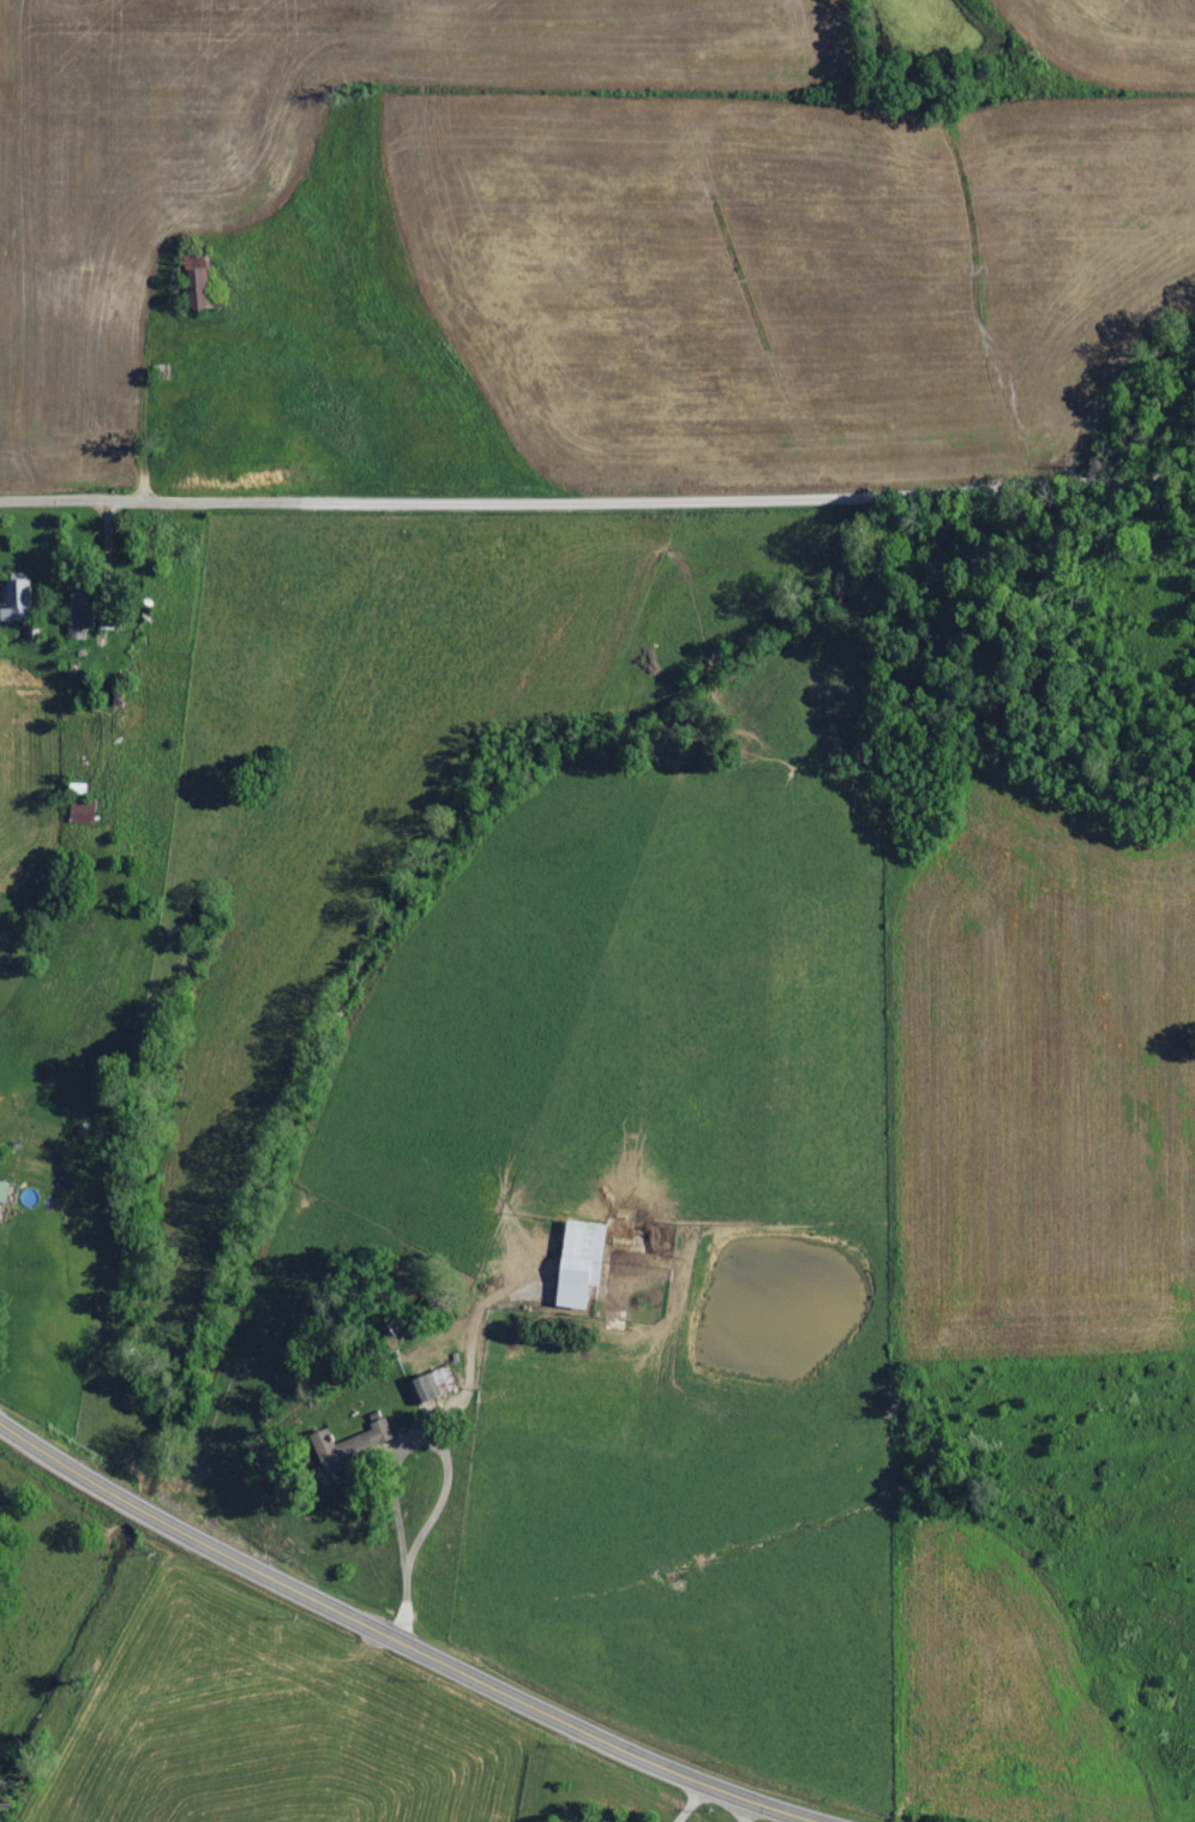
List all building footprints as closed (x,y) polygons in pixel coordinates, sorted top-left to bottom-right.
[(207,255),(187,256),(189,310),(209,309),(207,255)] [(29,576),(7,577),(8,605),(0,605),(0,621),(30,621),(29,576)] [(95,823),(96,800),(71,799),(70,822),(95,823)] [(10,1182),(0,1180),(0,1201),(6,1202),(10,1182)] [(558,1280),(599,1285),(606,1224),(566,1218),(558,1280)] [(445,1365),(432,1369),(439,1395),(453,1390),(445,1365)] [(421,1402),(439,1395),(430,1371),(412,1378),(421,1402)] [(310,1434),(324,1471),(396,1443),(385,1416),(369,1422),(372,1429),(334,1443),(328,1427),(310,1434)]
